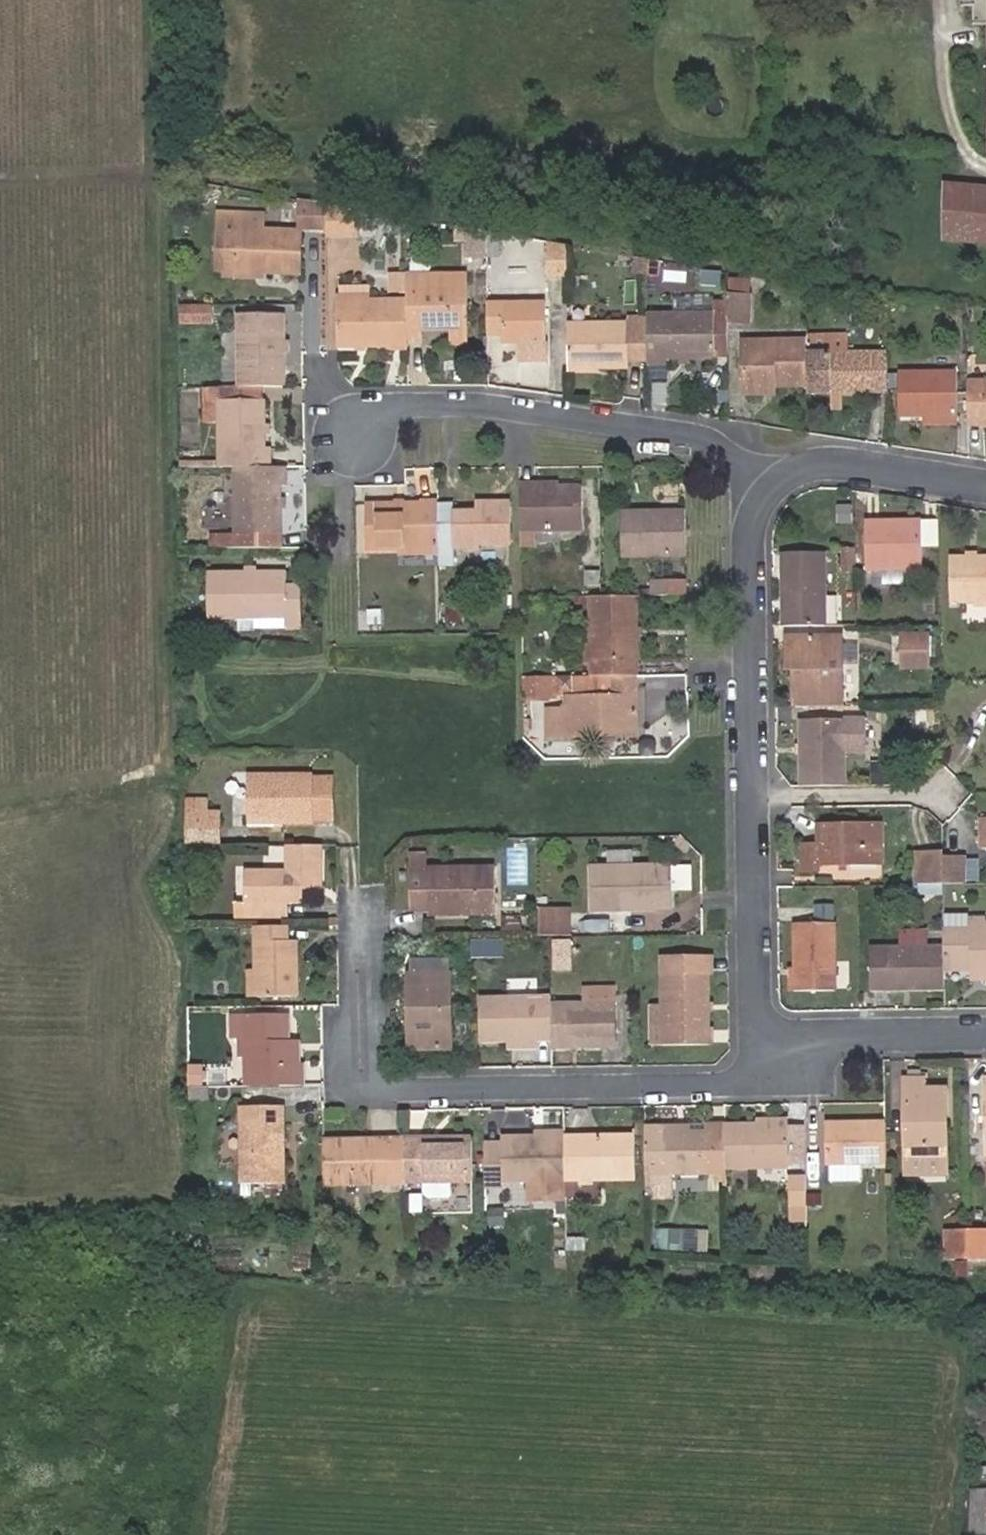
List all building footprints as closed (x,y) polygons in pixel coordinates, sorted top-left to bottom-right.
[(946,183),(945,238),(985,242),(985,187),(946,183)] [(325,228),(325,204),(299,200),(299,221),(305,221),(305,228),(325,228)] [(354,209),(325,204),(325,231),(354,231),(354,209)] [(225,227),(225,210),(214,210),(213,267),(224,267),(225,227)] [(234,266),(261,266),(298,267),(298,227),(261,226),(261,211),(225,210),(225,227),(233,227),(234,266)] [(261,273),(261,266),(234,266),(233,227),(225,227),(224,267),(224,273),(261,273)] [(484,231),(466,231),(466,256),(484,256),(484,231)] [(565,245),(547,241),(547,277),(565,277),(565,245)] [(658,277),(661,261),(637,257),(634,273),(658,277)] [(418,281),(405,281),(405,292),(405,302),(405,336),(420,335),(419,323),(448,323),(448,335),(466,335),(464,269),(418,270),(418,281)] [(418,270),(404,270),(405,276),(405,281),(418,281),(418,270)] [(405,292),(405,281),(405,276),(389,276),(389,292),(405,292)] [(726,311),(726,324),(749,324),(749,277),(726,277),(726,311)] [(524,298),(485,299),(486,328),(496,327),(496,338),(519,338),(519,357),(544,356),(542,279),(523,280),(524,298)] [(338,303),(356,303),(368,302),(368,287),(338,288),(338,303)] [(212,319),(213,299),(183,299),(183,319),(212,319)] [(405,336),(405,302),(368,302),(356,303),(338,303),(335,303),(336,347),(405,346),(405,336)] [(241,381),(282,381),(281,310),(240,310),(241,381)] [(647,353),(647,312),(625,311),(625,321),(566,321),(566,363),(597,362),(626,361),(626,353),(647,353)] [(726,311),(647,312),(647,353),(647,360),(667,360),(667,354),(713,354),(713,350),(727,350),(726,324),(726,311)] [(847,353),(847,335),(806,335),(806,338),(806,353),(847,353)] [(806,353),(806,338),(742,339),(742,383),(771,383),(807,382),(806,353)] [(887,390),(887,352),(847,353),(806,353),(807,382),(807,390),(887,390)] [(597,362),(566,363),(566,371),(597,370),(597,362)] [(955,370),(897,371),(897,414),(956,413),(955,370)] [(967,379),(968,423),(985,423),(985,379),(967,379)] [(221,381),(202,381),(202,416),(220,415),(221,397),(221,381)] [(221,381),(221,397),(262,397),(262,381),(241,381),(221,381)] [(771,383),(742,383),(742,392),(771,392),(771,383)] [(650,385),(650,405),(668,406),(668,386),(650,385)] [(220,415),(220,461),(238,461),(269,461),(267,444),(262,444),(262,397),(221,397),(220,415)] [(284,480),(285,460),(269,461),(238,461),(238,529),(280,528),(280,480),(284,480)] [(582,524),(582,482),(519,482),(519,525),(582,524)] [(506,496),(473,497),(473,506),(451,507),(451,499),(438,500),(438,542),(478,542),(478,538),(508,537),(506,496)] [(438,542),(438,500),(366,502),(366,544),(399,543),(438,542)] [(685,551),(684,509),(622,508),(622,551),(685,551)] [(895,527),(895,520),(866,520),(866,568),(923,567),(922,528),(895,527)] [(280,540),(280,528),(238,529),(213,529),(213,542),(280,540)] [(399,552),(438,552),(438,542),(399,543),(399,552)] [(841,548),(839,570),(852,571),(853,549),(841,548)] [(784,624),(828,623),(826,550),(783,549),(784,624)] [(953,557),(953,601),(985,601),(985,558),(953,557)] [(286,609),(285,579),(284,568),(207,570),(208,611),(236,610),(286,609)] [(685,592),(685,578),(651,578),(652,592),(685,592)] [(299,579),(285,579),(286,609),(236,610),(236,622),(299,621),(299,579)] [(601,593),(585,593),(585,645),(585,660),(585,674),(606,674),(633,674),(637,674),(635,593),(601,593)] [(365,608),(364,624),(381,626),(382,609),(365,608)] [(899,633),(899,647),(931,647),(930,633),(899,633)] [(796,705),(844,704),(843,637),(800,638),(800,670),(795,670),(796,705)] [(800,670),(800,638),(787,638),(787,670),(795,670),(800,670)] [(585,660),(585,645),(576,645),(577,660),(585,660)] [(931,647),(899,647),(899,664),(931,664),(931,647)] [(554,690),(554,674),(521,674),(521,690),(554,690)] [(633,674),(606,674),(607,695),(574,695),(561,696),(561,706),(543,706),(543,735),(598,735),(598,728),(633,728),(633,674)] [(607,695),(606,674),(585,674),(574,674),(574,695),(607,695)] [(866,750),(866,717),(844,718),(844,750),(866,750)] [(800,718),(800,784),(845,783),(844,750),(844,718),(800,718)] [(874,766),(874,783),(896,783),(896,765),(874,766)] [(311,778),(311,825),(311,827),(329,827),(329,772),(312,772),(311,778)] [(279,824),(311,825),(311,778),(246,777),(246,817),(279,817),(279,824)] [(181,798),(181,817),(206,817),(205,797),(181,798)] [(181,817),(181,843),(213,842),(213,817),(206,817),(181,817)] [(885,828),(822,828),(822,846),(806,847),(806,875),(824,874),(824,868),(886,868),(885,828)] [(284,878),(258,877),(244,876),(243,904),(243,907),(251,907),(251,918),(283,919),(284,907),(285,893),(299,893),(315,893),(315,851),(284,851),(284,878)] [(945,859),(945,854),(919,854),(919,887),(945,886),(945,859)] [(964,859),(945,859),(945,886),(964,886),(964,882),(964,862),(964,859)] [(673,862),(590,863),(590,905),(673,904),(673,862)] [(977,862),(964,862),(964,882),(978,881),(977,862)] [(497,911),(495,867),(410,866),(410,905),(429,907),(429,912),(497,911)] [(945,896),(945,886),(919,887),(919,896),(945,896)] [(285,893),(284,907),(299,907),(299,893),(285,893)] [(251,918),(251,907),(243,907),(243,904),(234,904),(234,918),(251,918)] [(538,908),(538,936),(572,935),(572,908),(538,908)] [(837,928),(836,909),(821,909),(821,928),(837,928)] [(973,931),(974,921),(974,914),(946,915),(946,931),(973,931)] [(946,931),(946,953),(947,974),(978,973),(985,973),(985,921),(974,921),(973,931),(946,931)] [(798,974),(798,995),(836,994),(837,928),(821,928),(800,928),(798,974)] [(254,970),(254,998),(292,998),(292,942),(284,941),(284,930),(255,930),(254,970)] [(902,934),(902,953),(929,953),(929,934),(902,934)] [(571,939),(555,939),(555,966),(571,966),(571,939)] [(706,952),(663,952),(664,1005),(664,1045),(706,1045),(706,952)] [(947,974),(946,953),(929,953),(902,953),(873,953),(873,994),(947,994),(947,974)] [(418,1016),(419,1047),(452,1047),(450,973),(450,954),(410,955),(410,973),(409,973),(410,1015),(418,1016)] [(244,998),(254,998),(254,970),(244,971),(244,998)] [(790,995),(798,995),(798,974),(791,974),(790,995)] [(616,1001),(616,986),(586,986),(586,1001),(616,1001)] [(551,1000),(551,993),(483,993),(482,1039),(510,1039),(540,1040),(551,1040),(551,1000)] [(551,1040),(551,1045),(615,1046),(616,1001),(551,1000),(551,1040)] [(664,1045),(664,1005),(654,1005),(654,1045),(664,1045)] [(411,1047),(419,1047),(418,1016),(410,1015),(411,1047)] [(244,1042),(245,1019),(226,1019),(225,1037),(233,1037),(233,1042),(244,1042)] [(277,1083),(276,1087),(300,1086),(301,1068),(295,1067),(295,1052),(282,1051),(282,1044),(282,1020),(245,1019),(244,1042),(233,1042),(232,1055),(239,1055),(238,1082),(277,1083)] [(540,1048),(540,1040),(510,1039),(510,1048),(540,1048)] [(282,1051),(295,1052),(295,1044),(282,1044),(282,1051)] [(182,1066),(182,1088),(196,1088),(196,1065),(182,1066)] [(907,1157),(947,1156),(946,1090),(924,1090),(924,1080),(905,1081),(907,1157)] [(281,1105),(236,1105),(237,1182),(281,1183),(281,1105)] [(888,1163),(886,1122),(827,1122),(828,1164),(888,1163)] [(688,1134),(644,1134),(644,1173),(725,1172),(725,1168),(725,1126),(688,1125),(688,1134)] [(688,1125),(644,1125),(644,1134),(688,1134),(688,1125)] [(787,1125),(725,1125),(725,1126),(725,1168),(787,1168),(787,1125)] [(805,1168),(805,1125),(787,1125),(787,1168),(805,1168)] [(402,1132),(321,1132),(321,1177),(402,1177),(402,1173),(402,1132)] [(468,1132),(402,1132),(402,1173),(468,1173),(468,1132)] [(500,1147),(481,1146),(482,1190),(500,1190),(500,1183),(531,1183),(563,1182),(563,1139),(499,1140),(500,1147)] [(634,1139),(563,1139),(563,1182),(633,1181),(634,1139)] [(948,1167),(947,1156),(907,1157),(908,1168),(948,1167)] [(805,1220),(806,1174),(788,1174),(787,1220),(805,1220)] [(563,1202),(563,1182),(531,1183),(531,1203),(563,1202)] [(697,1248),(697,1229),(658,1229),(658,1248),(697,1248)] [(972,1232),(952,1233),(953,1258),(973,1258),(972,1232)] [(972,1232),(973,1258),(985,1257),(985,1232),(972,1232)]
